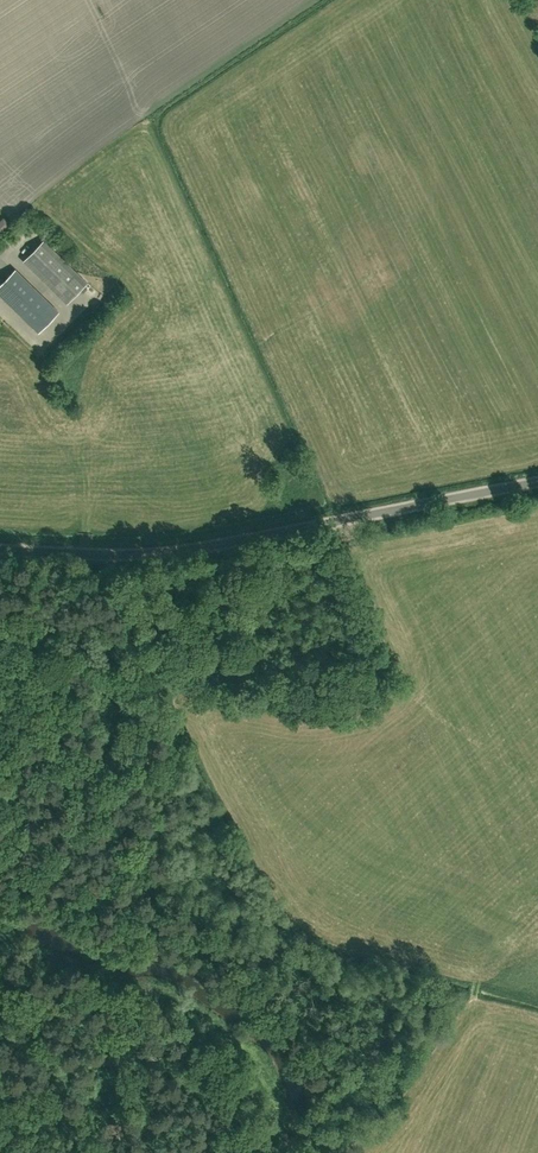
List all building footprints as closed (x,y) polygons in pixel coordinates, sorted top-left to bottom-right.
[(43,241),(24,261),(66,303),(86,282),(43,241)] [(38,332),(58,311),(15,269),(0,285),(0,295),(38,332)]
